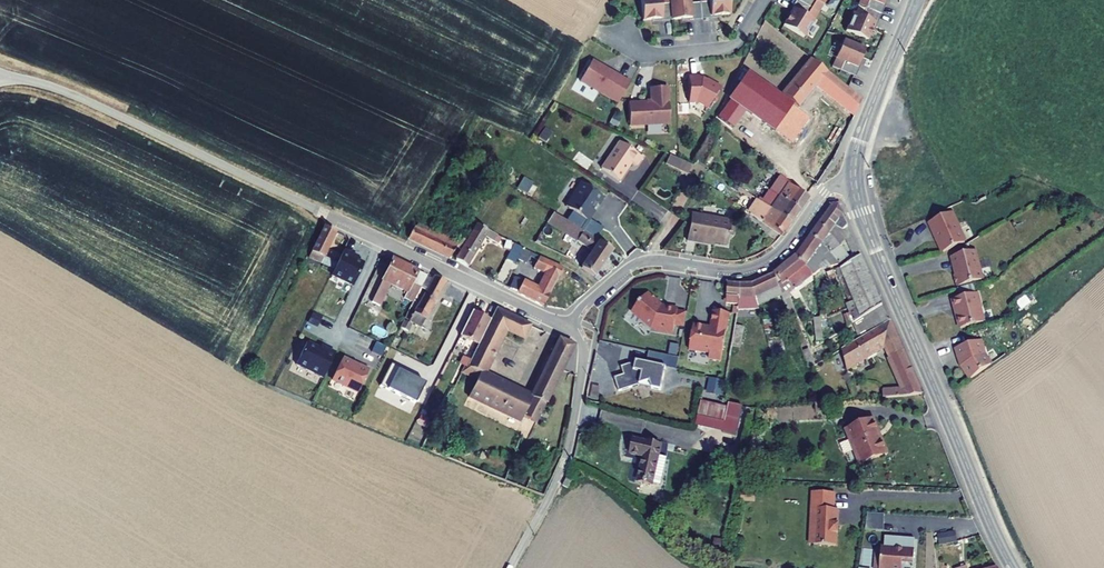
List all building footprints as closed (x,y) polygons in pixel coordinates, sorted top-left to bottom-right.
[(643,16),(653,15),(663,15),(662,2),(670,2),(670,0),(642,0),(643,16)] [(692,15),(701,14),(701,0),(693,0),(691,0),(671,0),(671,2),(672,16),(682,15),(692,15)] [(710,0),(701,0),(702,16),(721,15),(721,13),(711,13),(710,0)] [(711,13),(721,13),(731,12),(730,0),(710,0),(711,13)] [(807,13),(812,5),(804,0),(795,0),(788,13),(789,14),(794,5),(807,13)] [(880,0),(869,0),(867,4),(882,11),(887,0),(885,0),(884,2),(880,0)] [(662,2),(663,15),(653,15),(653,17),(672,16),(671,2),(670,2),(662,2)] [(876,19),(872,28),(874,29),(882,11),(867,4),(863,13),(876,19)] [(789,14),(784,22),(804,34),(814,18),(807,13),(794,5),(789,14)] [(855,10),(847,27),(868,37),(872,28),(876,19),(863,13),(855,10)] [(844,37),(836,55),(839,56),(858,64),(862,55),(866,47),(844,37)] [(839,56),(835,65),(856,74),(864,56),(862,55),(858,64),(839,56)] [(811,114),(799,105),(817,84),(854,113),(861,98),(811,56),(782,92),(797,103),(792,109),(777,129),(792,140),(811,114)] [(626,99),(637,77),(598,57),(587,78),(626,99)] [(704,74),(693,73),(691,98),(699,99),(710,106),(717,95),(718,96),(725,86),(711,77),(710,78),(706,76),(703,75),(704,74)] [(726,105),(770,138),(777,129),(792,109),(748,75),(726,105)] [(671,122),(670,85),(653,85),(653,100),(630,100),(630,122),(671,122)] [(737,118),(722,105),(717,116),(730,127),(737,118)] [(620,140),(601,167),(619,180),(632,163),(637,166),(644,156),(620,140)] [(691,170),(671,158),(666,165),(687,177),(691,170)] [(779,187),(774,195),(795,208),(801,198),(803,195),(782,183),(783,182),(767,172),(763,178),(779,187)] [(604,197),(585,183),(568,206),(587,220),(604,197)] [(795,208),(774,195),(765,208),(786,221),(795,208)] [(752,209),(756,202),(750,198),(746,205),(752,209)] [(823,244),(839,264),(847,258),(830,233),(836,225),(843,234),(853,255),(859,252),(836,206),(831,207),(810,234),(822,243),(823,244)] [(932,228),(943,246),(964,234),(946,206),(925,219),(931,229),(932,228)] [(765,208),(757,221),(778,234),(786,221),(765,208)] [(675,240),(685,243),(685,239),(714,248),(721,225),(682,213),(675,240)] [(582,233),(552,216),(546,226),(575,242),(577,242),(582,234),(582,233)] [(459,247),(465,250),(480,226),(475,223),(463,242),(459,247)] [(339,230),(327,225),(308,268),(319,273),(324,262),(336,267),(339,260),(327,255),(339,230)] [(419,225),(413,237),(438,249),(453,256),(459,247),(463,242),(457,239),(455,243),(419,225)] [(480,226),(465,250),(460,259),(471,267),(489,237),(497,241),(492,251),(515,263),(516,261),(523,248),(480,226)] [(612,250),(582,234),(577,242),(595,251),(585,269),(598,276),(612,250)] [(799,248),(794,253),(807,261),(813,271),(818,267),(811,255),(823,244),(822,243),(810,234),(799,248)] [(974,243),(953,250),(959,268),(956,268),(960,280),(984,272),(974,243)] [(566,270),(523,248),(516,261),(534,269),(538,261),(542,263),(538,271),(553,278),(546,291),(517,277),(511,287),(550,306),(566,270)] [(783,298),(786,305),(789,304),(787,300),(791,299),(786,280),(802,265),(809,275),(813,271),(807,261),(794,253),(774,272),(781,292),(783,298)] [(865,264),(860,254),(839,268),(840,273),(859,310),(851,314),(853,324),(855,323),(884,304),(865,264)] [(397,258),(394,257),(373,300),(382,304),(392,282),(417,295),(429,273),(397,258)] [(761,280),(756,283),(754,298),(755,302),(781,292),(774,272),(761,280)] [(435,276),(418,311),(430,317),(447,282),(448,280),(436,274),(435,276)] [(959,282),(962,291),(977,286),(974,277),(959,282)] [(742,285),(730,284),(728,297),(741,297),(739,310),(757,311),(755,302),(754,298),(756,283),(753,284),(749,285),(746,285),(742,285)] [(984,300),(979,285),(977,286),(954,293),(964,322),(987,315),(982,301),(984,300)] [(741,297),(728,297),(728,304),(740,307),(741,297)] [(466,305),(461,302),(456,313),(461,315),(466,305)] [(884,304),(855,323),(865,337),(893,321),(884,304)] [(524,341),(530,326),(498,309),(494,319),(484,345),(471,377),(485,383),(478,399),(529,425),(531,421),(537,425),(575,348),(560,341),(531,399),(485,376),(505,331),(524,341)] [(426,324),(430,317),(418,311),(414,318),(426,324)] [(484,345),(494,319),(487,316),(485,317),(482,315),(481,314),(474,311),(463,336),(484,345)] [(721,361),(730,314),(714,312),(711,329),(694,325),(689,350),(709,354),(708,359),(721,361)] [(845,350),(847,371),(887,347),(902,390),(880,392),(880,400),(921,397),(918,387),(893,321),(865,337),(853,345),(845,350)] [(746,328),(736,326),(732,347),(742,348),(746,328)] [(967,359),(976,372),(996,357),(989,347),(986,341),(988,340),(985,333),(959,342),(963,352),(964,352),(967,359)] [(326,376),(338,351),(331,348),(330,350),(310,341),(300,364),(326,376)] [(648,352),(645,364),(633,361),(632,366),(627,365),(621,367),(624,374),(621,375),(612,379),(617,392),(646,382),(648,389),(658,391),(663,368),(676,371),(679,360),(648,352)] [(345,356),(335,378),(358,389),(362,388),(372,367),(361,362),(361,363),(345,356)] [(706,395),(723,397),(726,381),(708,379),(706,395)] [(721,403),(701,399),(697,421),(724,427),(728,405),(721,403)] [(821,406),(779,407),(780,421),(815,420),(815,412),(821,412),(821,406)] [(860,465),(884,456),(871,422),(847,431),(860,465)] [(652,484),(655,474),(661,446),(634,440),(631,454),(644,457),(638,481),(652,484)] [(655,474),(652,484),(660,486),(663,476),(655,474)] [(835,497),(813,494),(811,511),(815,512),(812,548),(834,550),(835,537),(837,537),(838,528),(837,528),(838,514),(834,514),(835,497)] [(815,512),(811,511),(807,547),(812,548),(815,512)] [(955,542),(954,532),(937,535),(938,545),(955,542)] [(914,539),(902,538),(902,544),(896,543),(897,538),(884,537),(883,548),(880,548),(878,567),(900,567),(901,563),(912,564),(914,539)]
